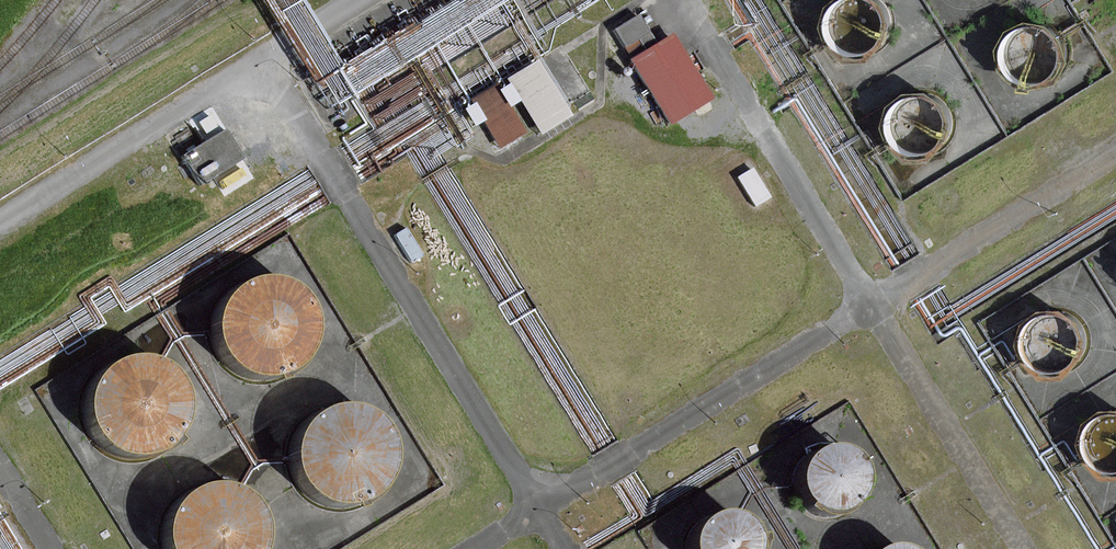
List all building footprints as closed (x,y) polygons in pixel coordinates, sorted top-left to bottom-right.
[(829,9),(836,21),(863,69),(898,49),(910,70),(903,74),(914,93),(938,80),(931,68),(956,54),(943,31),(925,0),(897,0),(887,6),(884,0),(846,0),(829,9)] [(665,121),(709,95),(670,28),(653,37),(637,10),(610,25),(665,121)] [(539,55),(468,94),(497,145),(529,127),(533,133),(571,112),(539,55)] [(181,147),(195,179),(241,158),(226,126),(181,147)] [(1031,284),(1043,306),(1029,323),(1025,334),(1066,407),(1059,411),(1090,420),(1078,460),(1087,477),(1089,472),(1111,511),(1115,513),(1115,238),(1031,284)] [(207,370),(296,369),(295,279),(207,280),(207,370)] [(165,356),(77,360),(81,451),(169,447),(165,356)] [(361,395),(279,421),(307,511),(390,485),(361,395)] [(856,461),(803,440),(783,491),(836,512),(856,461)] [(163,548),(249,548),(240,478),(156,489),(163,548)] [(749,524),(693,506),(679,548),(741,548),(749,524)] [(871,538),(864,548),(889,548),(871,538)]
